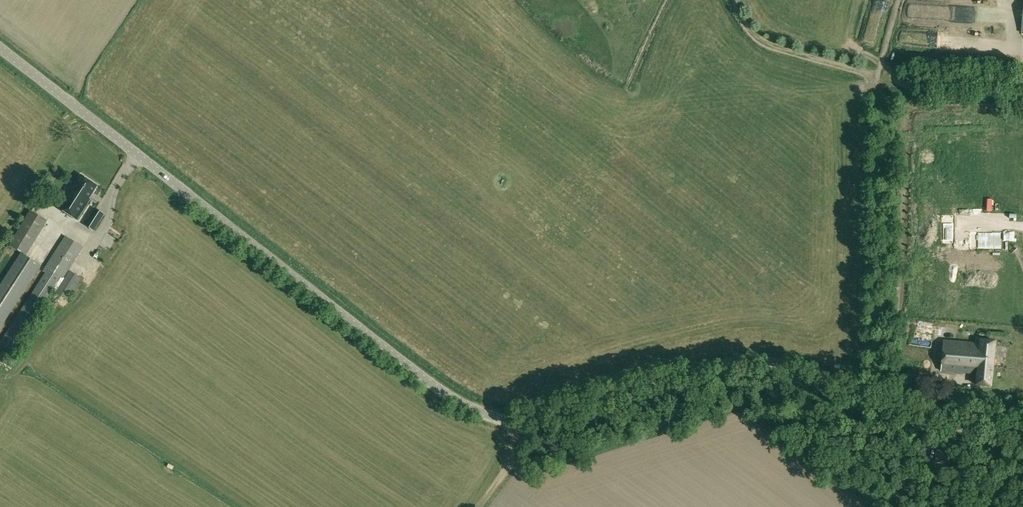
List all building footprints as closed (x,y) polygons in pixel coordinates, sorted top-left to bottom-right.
[(59,208),(77,220),(90,199),(89,198),(97,186),(81,175),(73,187),(72,187),(59,208)] [(85,225),(94,231),(104,214),(95,208),(85,225)] [(28,215),(11,243),(29,254),(46,227),(28,215)] [(943,224),(943,240),(953,240),(953,224),(943,224)] [(978,233),(978,248),(1001,248),(1001,233),(978,233)] [(0,342),(13,351),(53,290),(68,299),(82,278),(69,270),(83,247),(66,236),(44,271),(46,272),(0,342)] [(41,265),(21,252),(0,286),(0,330),(41,265)] [(91,267),(97,273),(105,265),(100,259),(91,267)] [(920,346),(931,347),(934,325),(922,323),(920,346)] [(908,324),(905,338),(916,340),(918,326),(908,324)] [(941,371),(976,374),(975,384),(992,386),(996,342),(980,340),(979,343),(944,340),(941,371)] [(935,458),(951,461),(956,441),(939,437),(935,458)]
